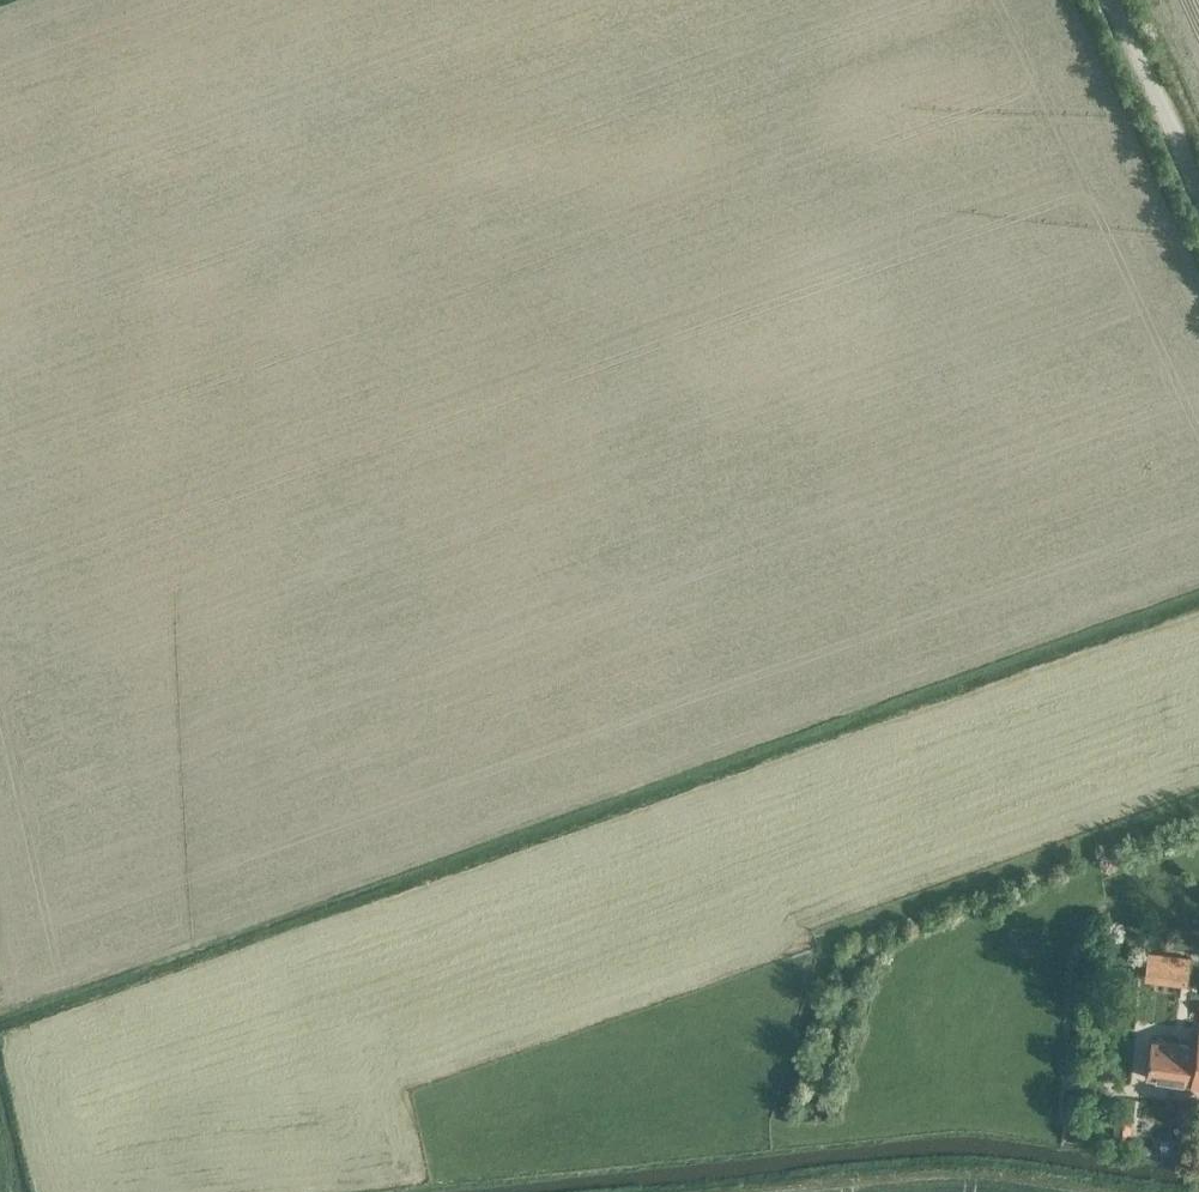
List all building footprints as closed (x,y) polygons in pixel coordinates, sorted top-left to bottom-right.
[(1187,974),(1189,955),(1144,949),(1142,969),(1187,974)] [(1198,1085),(1198,1029),(1197,1029),(1194,1047),(1150,1040),(1145,1078),(1198,1085)]
